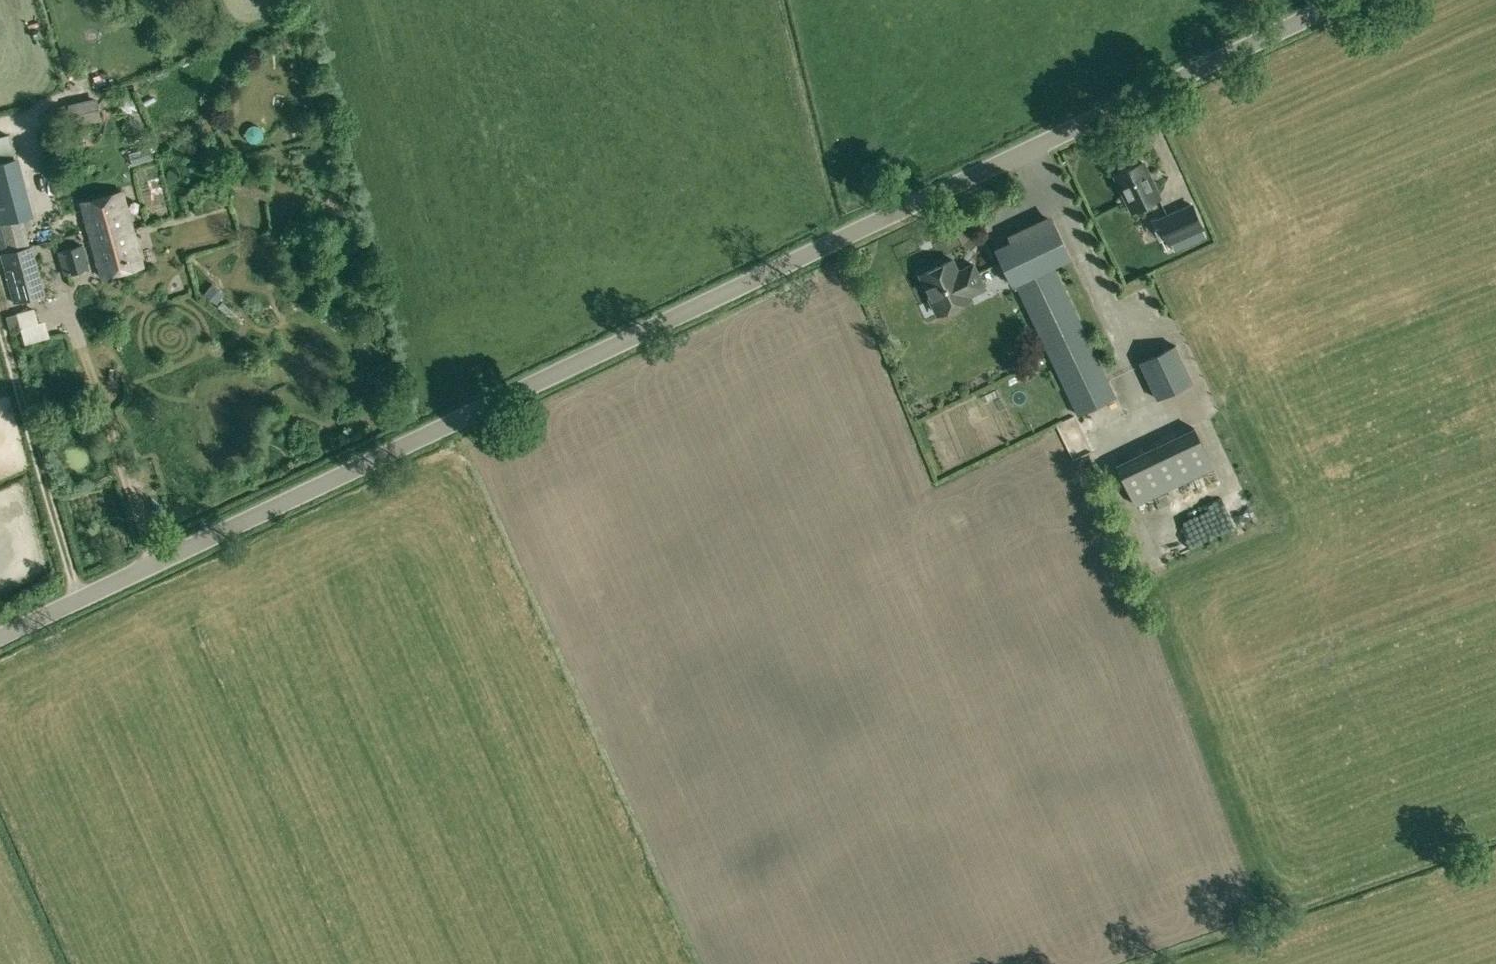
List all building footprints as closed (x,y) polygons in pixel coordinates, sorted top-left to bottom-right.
[(79,104),(83,124),(101,120),(97,101),(79,104)] [(49,110),(47,125),(72,118),(68,104),(49,110)] [(14,158),(8,135),(0,137),(0,162),(14,158)] [(23,219),(35,216),(19,157),(14,158),(0,162),(0,225),(23,219)] [(144,210),(165,203),(151,158),(130,164),(144,210)] [(1160,199),(1142,163),(1116,176),(1133,212),(1160,199)] [(91,241),(133,229),(122,192),(81,203),(91,241)] [(1202,227),(1192,205),(1158,220),(1168,243),(1170,242),(1202,227)] [(0,225),(0,233),(2,238),(0,239),(0,253),(1,256),(26,249),(30,247),(23,219),(0,225)] [(996,250),(1013,285),(1015,284),(1077,416),(1116,398),(1054,266),(1070,258),(1054,223),(996,250)] [(1202,227),(1170,242),(1174,250),(1206,236),(1202,227)] [(143,267),(133,229),(91,241),(102,278),(143,267)] [(82,245),(62,250),(69,275),(89,269),(82,245)] [(26,249),(1,256),(14,305),(40,298),(26,249)] [(974,265),(958,272),(953,260),(921,276),(940,315),(972,300),(970,296),(985,289),(974,265)] [(206,295),(218,304),(225,295),(213,286),(206,295)] [(236,313),(222,300),(217,306),(231,318),(236,313)] [(1195,383),(1177,344),(1138,363),(1156,401),(1195,383)] [(1074,427),(1063,434),(1070,445),(1081,438),(1074,427)] [(1213,469),(1194,429),(1116,466),(1121,477),(1134,506),(1213,469)]
